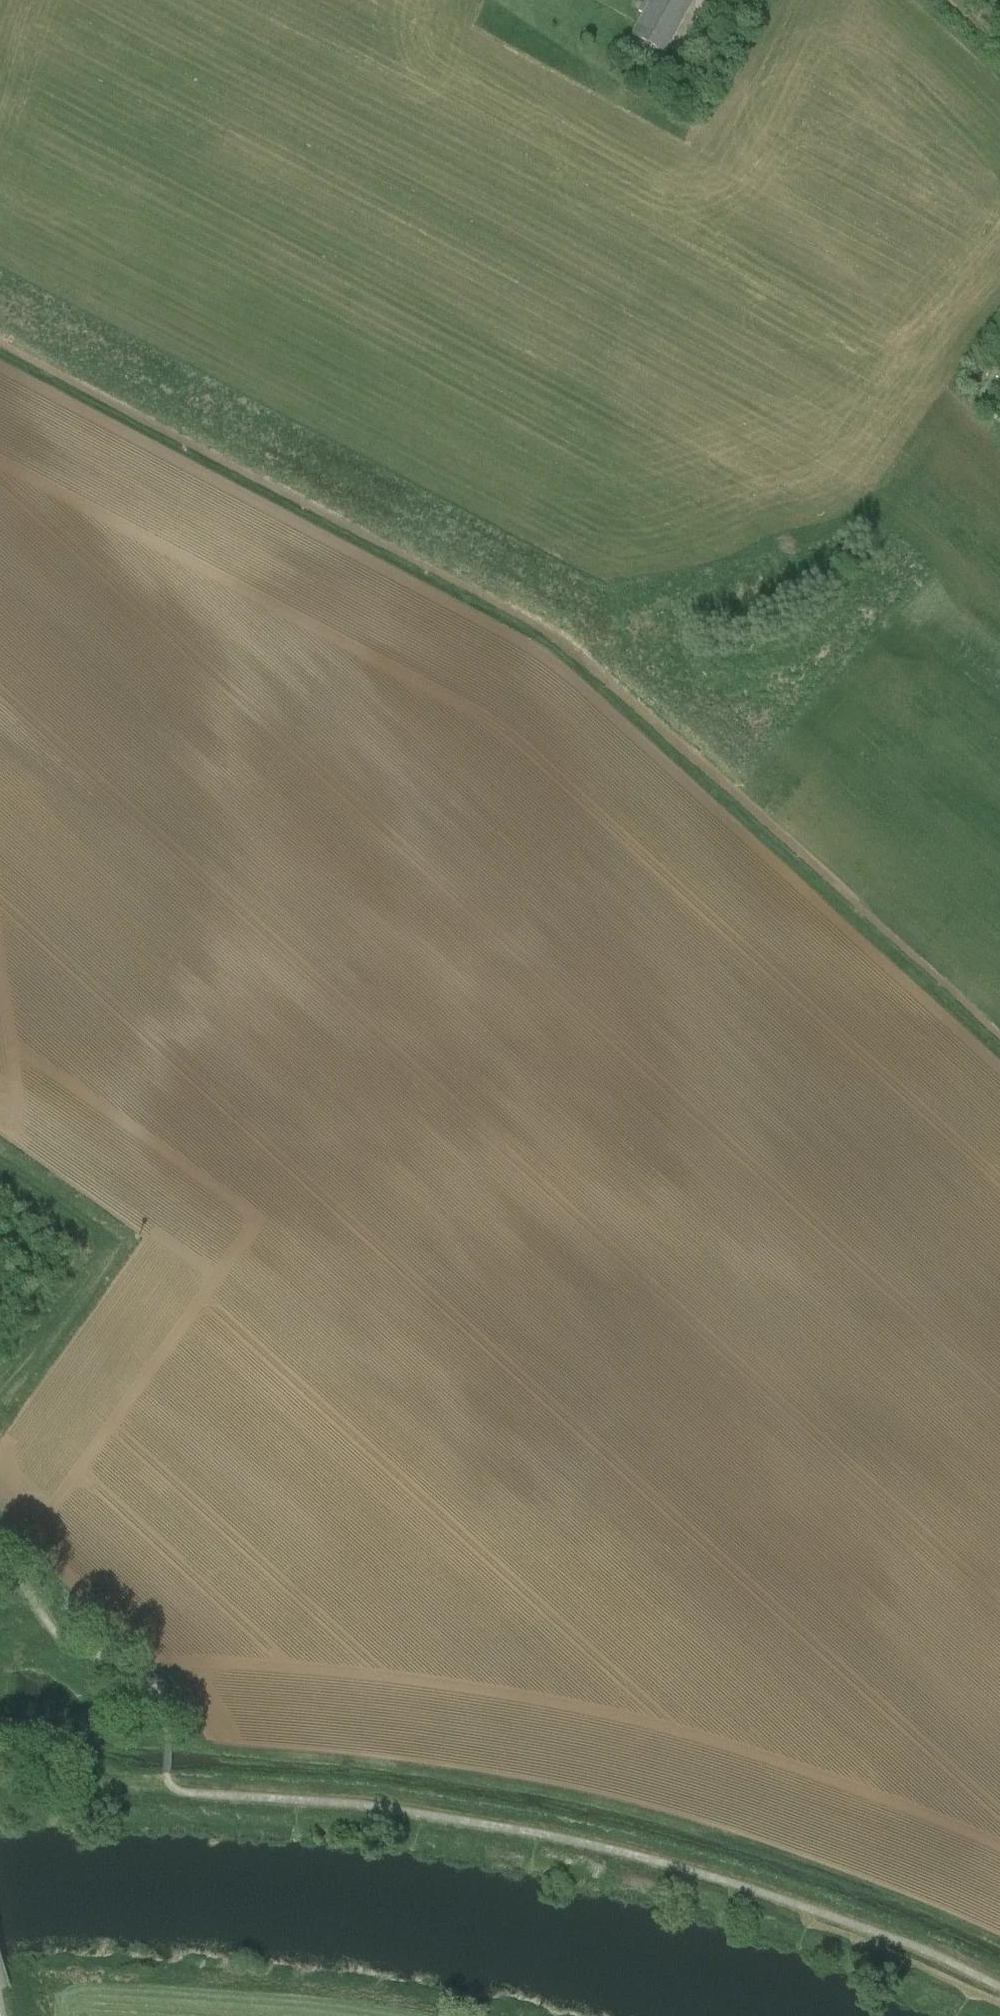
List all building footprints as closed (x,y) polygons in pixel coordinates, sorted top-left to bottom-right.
[(631,35),(666,54),(695,0),(650,0),(631,35)]
